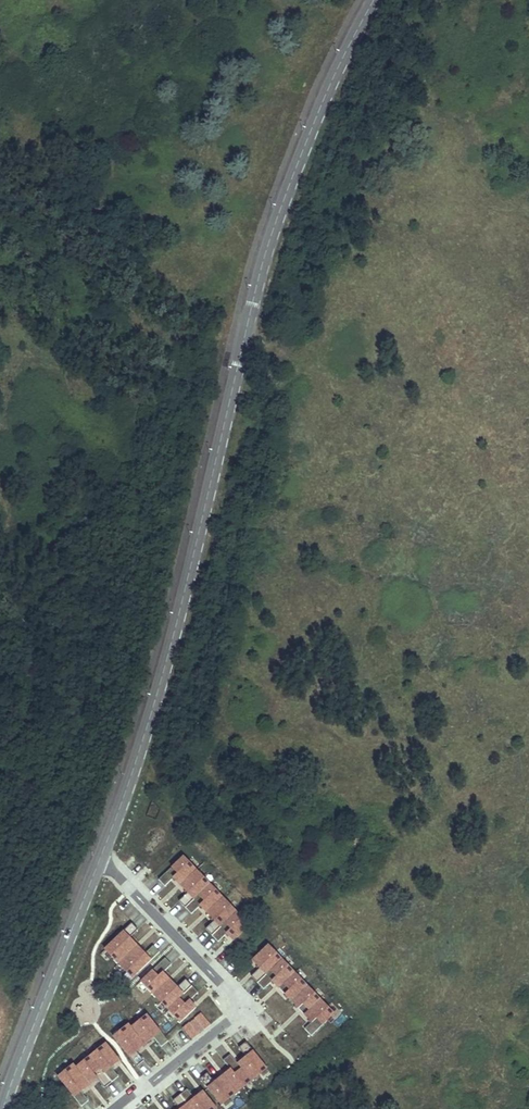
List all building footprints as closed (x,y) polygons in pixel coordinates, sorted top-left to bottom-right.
[(195,870),(183,856),(159,879),(165,886),(173,878),(180,885),(195,870)] [(209,884),(195,870),(180,885),(188,893),(179,901),(185,907),(209,884)] [(222,897),(209,884),(185,907),(191,914),(200,905),(207,912),(222,897)] [(236,912),(222,897),(207,912),(214,920),(206,929),(212,935),(236,912)] [(249,925),(236,912),(212,935),(218,942),(227,933),(233,940),(249,925)] [(132,923),(105,949),(118,963),(137,946),(129,938),(138,929),(132,923)] [(281,960),(267,945),(252,960),(259,968),(251,976),(257,983),(281,960)] [(137,946),(118,963),(132,978),(159,952),(153,946),(145,954),(137,946)] [(165,958),(141,981),(154,994),(169,979),(163,973),(171,964),(165,958)] [(294,973),(281,960),(257,983),(263,989),(272,981),(279,987),(294,973)] [(294,973),(279,987),(292,1001),(307,986),(294,973)] [(169,979),(154,994),(167,1009),(192,986),(186,980),(177,988),(169,979)] [(192,986),(167,1009),(180,1022),(196,1007),(189,1001),(198,992),(192,986)] [(307,986),(292,1001),(304,1014),(320,1000),(307,986)] [(320,1000),(304,1014),(312,1022),(304,1029),(311,1036),(333,1014),(320,1000)] [(203,1013),(195,1017),(202,1030),(209,1026),(203,1013)] [(169,1042),(148,1016),(132,1028),(146,1045),(155,1038),(162,1047),(169,1042)] [(182,1031),(193,1038),(198,1030),(187,1023),(182,1031)] [(137,1052),(146,1045),(132,1028),(130,1025),(114,1038),(138,1067),(145,1061),(137,1052)] [(244,1037),(257,1045),(261,1038),(249,1030),(244,1037)] [(252,1082),(268,1069),(247,1043),(240,1049),(247,1058),(239,1065),(252,1082)] [(112,1068),(121,1061),(107,1044),(91,1057),(112,1083),(119,1077),(112,1068)] [(238,1093),(252,1082),(239,1065),(231,1056),(224,1062),(231,1071),(224,1076),(238,1093)] [(105,1088),(112,1083),(91,1057),(77,1068),(90,1085),(98,1079),(105,1088)] [(82,1092),(90,1085),(77,1068),(74,1065),(59,1078),(82,1107),(89,1101),(82,1092)] [(222,1106),(238,1093),(224,1076),(215,1084),(208,1074),(201,1080),(222,1106)] [(204,1092),(195,1099),(188,1090),(181,1095),(192,1108),(218,1108),(204,1092)] [(181,1095),(174,1101),(180,1108),(192,1108),(181,1095)]
